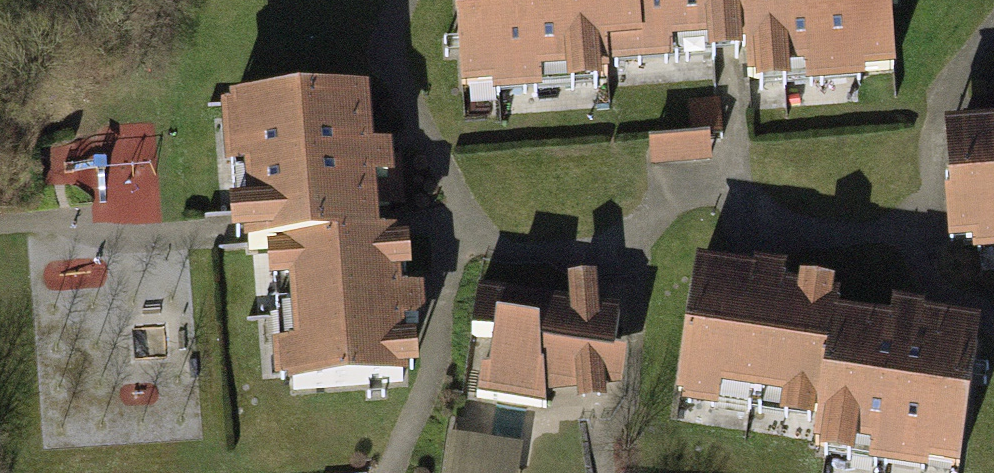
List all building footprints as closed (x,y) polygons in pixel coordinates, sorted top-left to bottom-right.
[(458,116),(600,107),(599,81),(731,72),(748,71),(750,107),(899,97),(893,0),(450,0),(458,116)] [(355,84),(213,94),(223,244),(263,242),(273,389),(403,380),(393,226),(364,228),(355,84)] [(695,127),(655,128),(657,154),(721,152),(719,99),(694,100),(695,127)] [(17,122),(44,452),(203,439),(177,109),(17,122)] [(958,138),(964,243),(993,242),(993,136),(958,138)] [(737,265),(692,259),(671,398),(824,420),(820,451),(958,471),(979,327),(840,307),(844,281),(737,265)] [(573,306),(478,293),(471,335),(492,338),(488,369),(480,369),(476,397),(546,407),(544,374),(609,370),(619,313),(594,310),(594,297),(572,298),(573,306)] [(455,472),(521,472),(524,432),(458,427),(455,472)]
